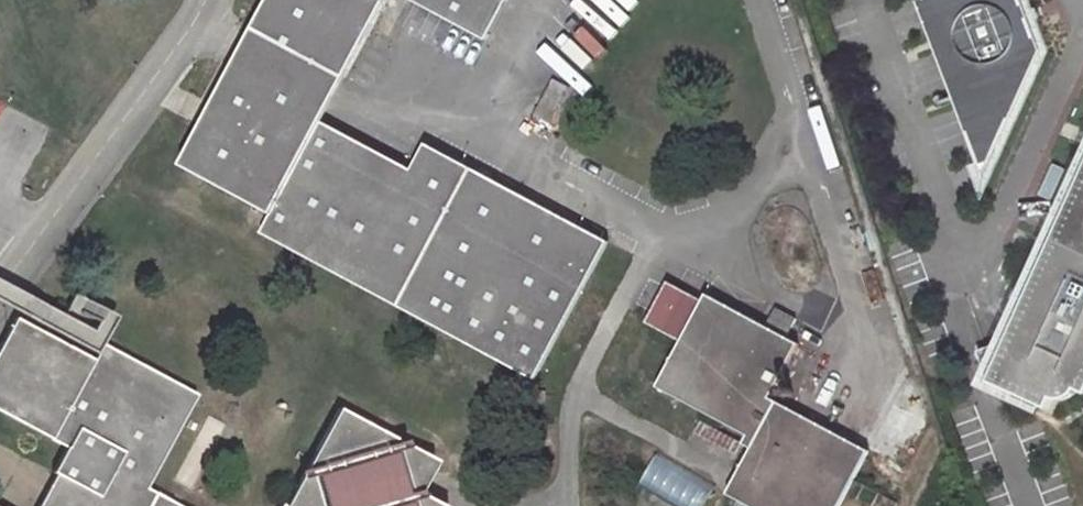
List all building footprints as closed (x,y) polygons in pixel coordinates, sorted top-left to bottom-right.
[(278,216),(268,234),(538,383),(611,246),(576,228),(570,236),(527,212),(532,203),(435,150),(419,174),(404,195),(349,161),(356,150),(343,140),(347,133),(333,124),(399,0),(284,0),(192,168),(278,216)] [(496,41),(518,0),(418,0),(496,41)] [(922,0),(985,181),(1046,54),(1028,0),(923,0),(922,0)] [(349,161),(404,195),(419,174),(347,133),(343,140),(356,150),(349,161)] [(1051,242),(1058,245),(1050,262),(1044,259),(1004,343),(972,354),(983,388),(1042,414),(1047,402),(1055,404),(1061,404),(1064,403),(1065,403),(1071,399),(1076,392),(1076,391),(1082,394),(1082,175),(1051,242)] [(570,236),(576,228),(532,203),(527,212),(570,236)] [(793,218),(788,218),(787,218),(783,218),(777,223),(774,229),(774,236),(776,241),(779,244),(785,247),(788,247),(792,247),(797,245),(801,241),(804,234),(803,228),(800,223),(798,221),(793,218)] [(787,280),(788,285),(788,286),(791,290),(794,293),(799,295),(805,295),(807,294),(811,292),(816,286),(817,281),(816,276),(813,270),(810,267),(806,266),(798,266),(794,268),(789,272),(788,276),(787,280)] [(749,448),(757,453),(733,499),(742,504),(741,505),(843,505),(870,453),(775,403),(804,346),(710,296),(706,303),(665,282),(645,322),(684,343),(659,390),(752,439),(749,448)] [(90,354),(110,317),(73,298),(63,317),(3,285),(0,284),(0,306),(90,354)] [(146,489),(199,395),(102,345),(92,360),(13,319),(0,343),(0,413),(64,449),(50,473),(54,476),(39,505),(175,505),(146,489)] [(282,505),(424,505),(416,502),(435,468),(394,445),(336,412),(301,473),(282,505)] [(639,481),(682,505),(701,505),(713,485),(655,452),(639,481)]
